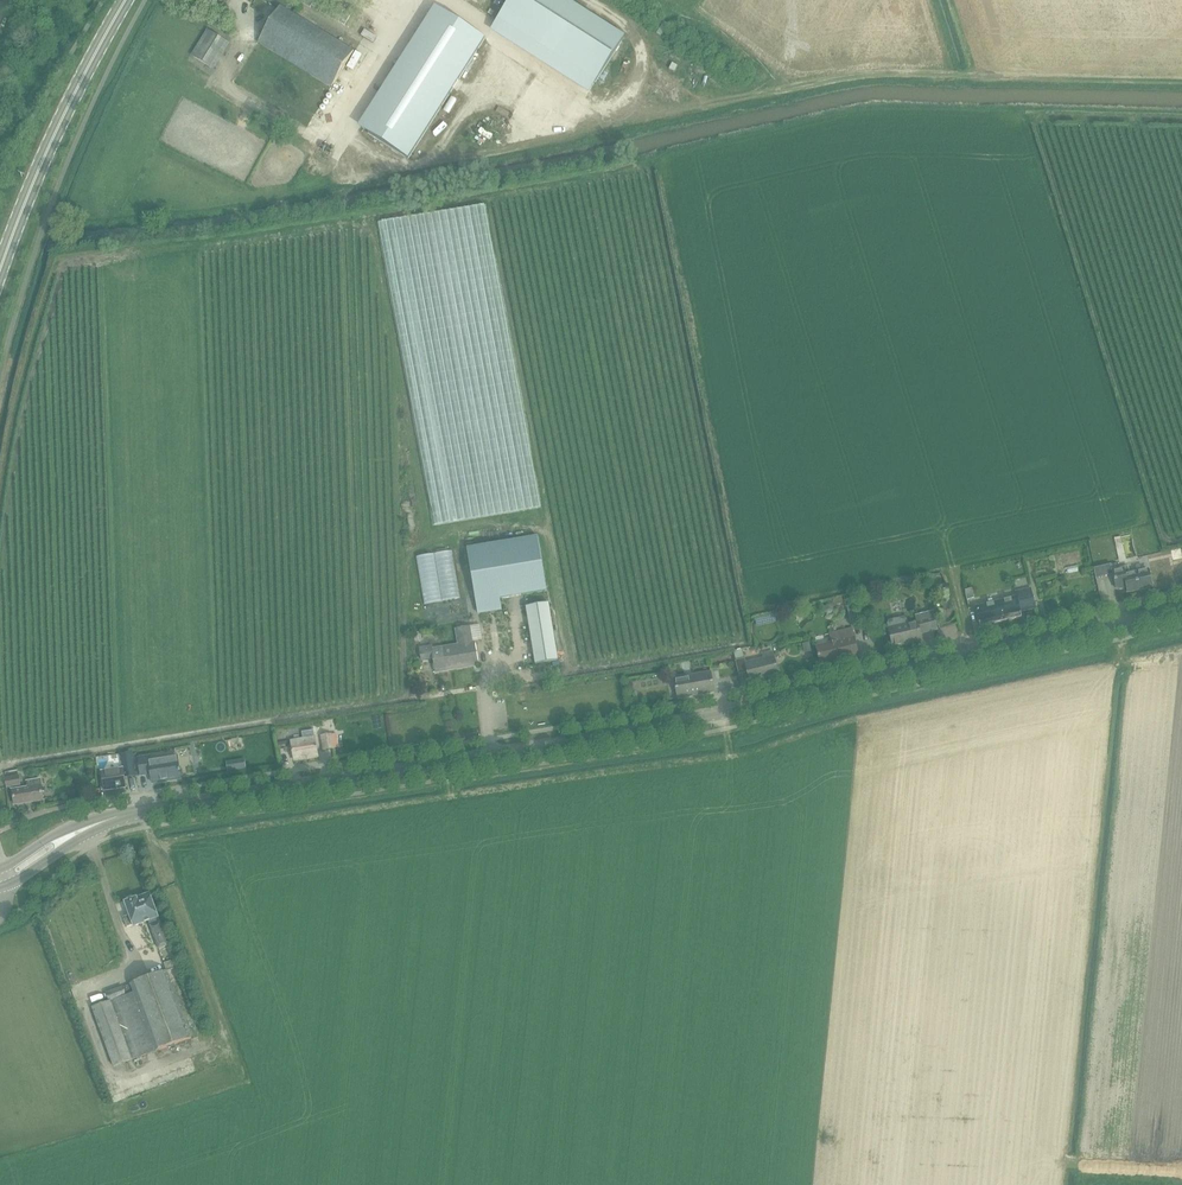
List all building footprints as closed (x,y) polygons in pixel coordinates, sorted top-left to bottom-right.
[(563,0),(510,0),(497,20),(596,83),(624,38),(563,0)] [(332,87),(348,62),(354,52),(280,6),(274,16),(259,42),(332,87)] [(444,13),(368,134),(408,159),(485,39),(444,13)] [(207,30),(191,56),(213,70),(229,43),(207,30)] [(307,136),(316,121),(270,92),(260,107),(307,136)] [(477,142),(486,151),(491,145),(483,137),(477,142)] [(538,537),(466,548),(475,603),(547,591),(538,537)] [(433,562),(441,609),(460,606),(452,559),(433,562)] [(1111,565),(1094,569),(1096,579),(1113,575),(1114,578),(1116,589),(1126,587),(1127,593),(1152,588),(1149,576),(1148,570),(1129,574),(1127,567),(1112,571),(1111,565)] [(1032,582),(1033,587),(1062,580),(1061,575),(1032,582)] [(972,589),(965,590),(967,600),(974,598),(972,589)] [(1035,610),(1033,598),(1030,589),(1015,593),(1016,598),(982,606),(976,607),(980,627),(1020,618),(1020,614),(1035,610)] [(1071,607),(1067,592),(1062,593),(1064,600),(1059,602),(1061,610),(1071,607)] [(849,596),(843,598),(845,608),(846,608),(850,624),(859,622),(855,605),(851,606),(849,596)] [(842,598),(832,600),(833,606),(843,604),(842,598)] [(949,598),(941,601),(945,612),(953,608),(949,598)] [(548,603),(525,607),(535,665),(558,661),(548,603)] [(887,624),(888,629),(893,648),(922,641),(920,634),(937,630),(933,613),(921,616),(923,620),(907,624),(906,619),(903,617),(888,621),(887,624)] [(436,673),(446,671),(478,666),(474,643),(472,643),(469,627),(456,630),(459,645),(433,649),(432,646),(420,648),(422,660),(433,659),(436,673)] [(816,647),(818,654),(820,666),(858,657),(852,629),(830,635),(830,638),(830,642),(823,644),(824,645),(816,647)] [(420,632),(412,634),(414,641),(421,640),(420,632)] [(743,651),(733,653),(735,661),(744,659),(743,651)] [(763,654),(764,659),(746,663),(744,659),(735,661),(738,675),(747,673),(750,683),(778,676),(773,652),(763,654)] [(674,679),(676,687),(678,699),(714,692),(710,673),(674,679)] [(291,741),(292,749),(294,761),(318,757),(315,738),(314,738),(313,730),(301,732),(303,740),(291,741)] [(322,737),(322,739),(324,750),(333,749),(331,735),(322,737)] [(101,772),(103,779),(105,791),(126,787),(124,777),(135,775),(132,755),(120,757),(122,769),(101,772)] [(139,759),(139,764),(141,775),(151,774),(153,784),(181,779),(180,770),(179,770),(177,757),(150,761),(149,757),(139,759)] [(6,779),(7,787),(20,785),(19,777),(6,779)] [(28,788),(24,789),(12,791),(15,805),(43,800),(41,788),(40,780),(27,782),(28,788)] [(167,944),(154,905),(150,894),(125,903),(129,916),(123,918),(127,928),(133,926),(133,927),(148,922),(158,950),(171,946),(169,943),(167,944)] [(130,939),(134,944),(141,939),(137,934),(130,939)] [(173,961),(164,964),(167,971),(175,968),(173,961)] [(109,1001),(92,1008),(113,1068),(192,1039),(188,1027),(167,971),(106,993),(109,1001)] [(73,995),(85,990),(81,981),(69,986),(73,995)] [(172,1081),(189,1076),(187,1070),(170,1075),(172,1081)]
